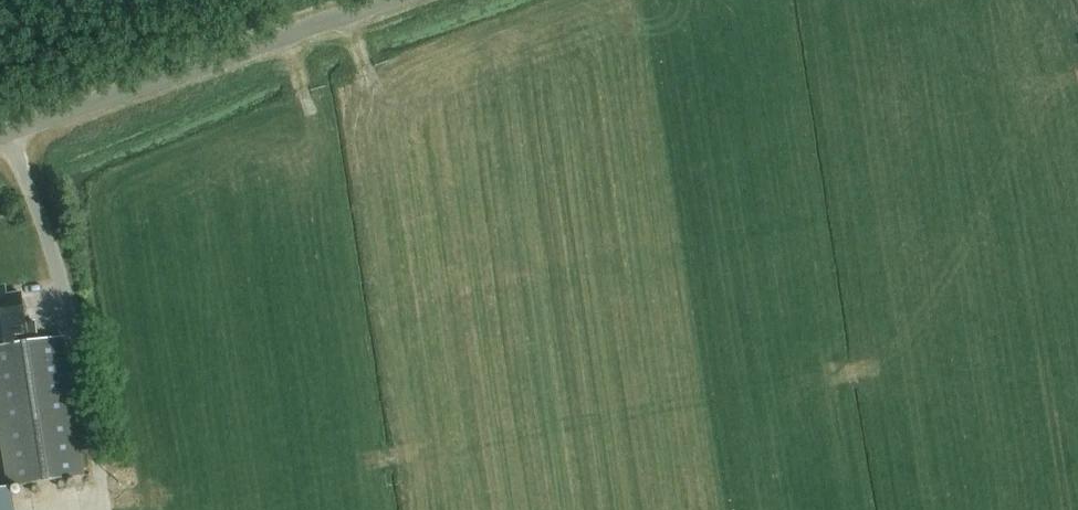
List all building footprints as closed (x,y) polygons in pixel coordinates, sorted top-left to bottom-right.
[(9,489),(84,477),(62,337),(27,343),(24,324),(25,324),(21,294),(0,297),(0,429),(9,489)]
